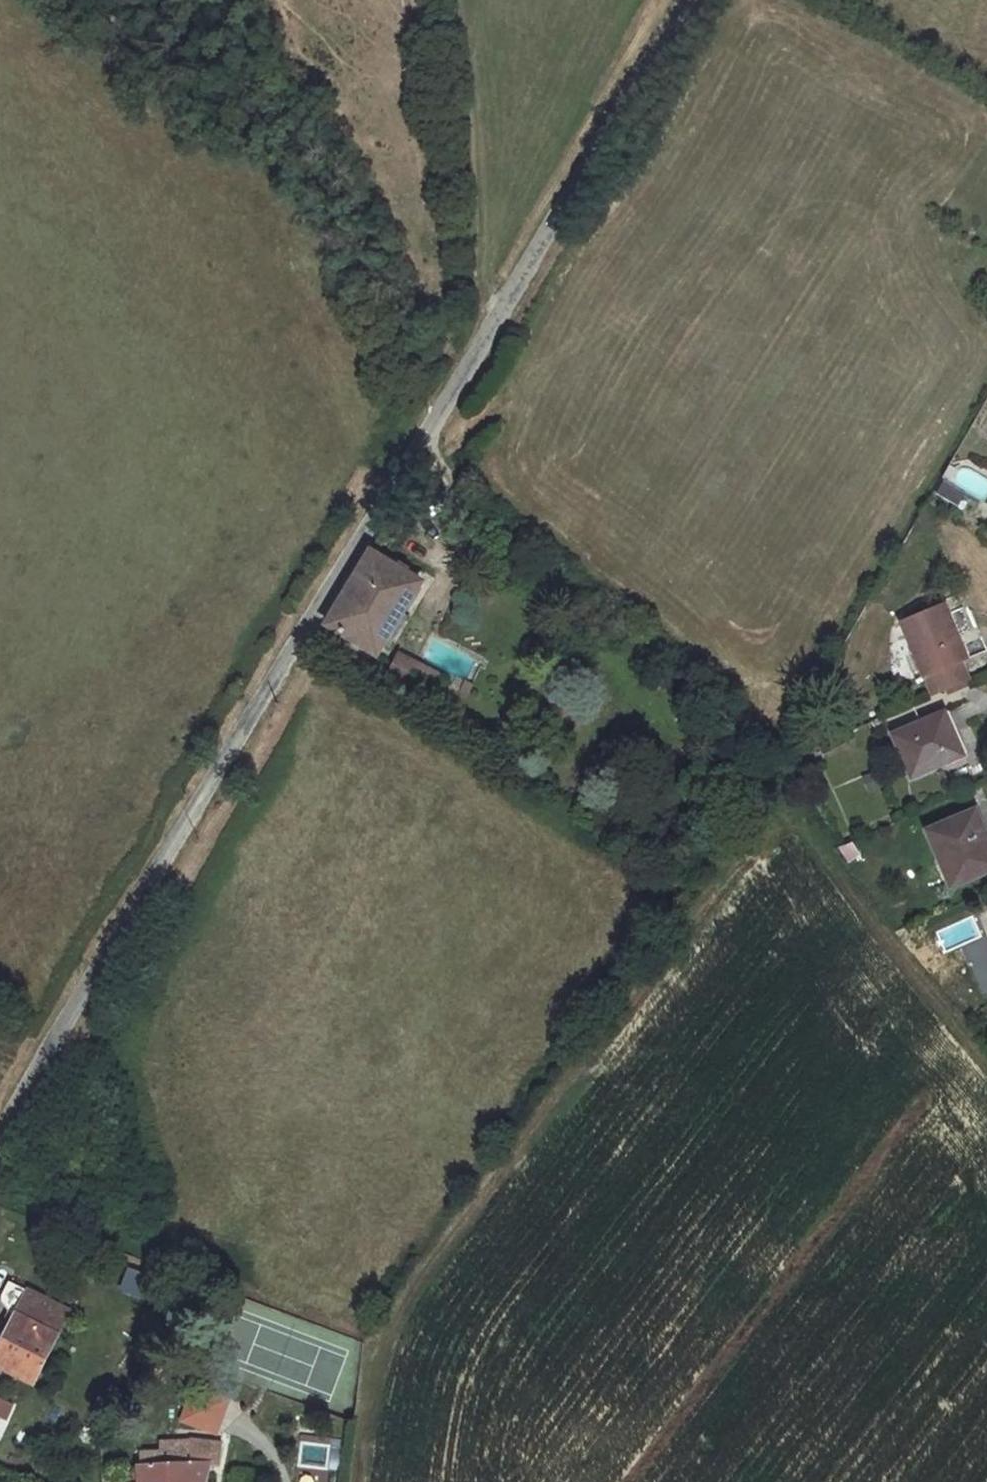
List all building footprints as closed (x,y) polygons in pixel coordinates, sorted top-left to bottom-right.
[(365,560),(321,634),(376,666),(421,594),(365,560)] [(931,697),(965,683),(956,659),(963,657),(939,601),(900,618),(931,697)] [(395,654),(387,675),(429,690),(437,669),(395,654)] [(943,716),(894,737),(910,776),(960,756),(943,716)] [(934,834),(954,882),(986,869),(986,841),(984,833),(986,832),(986,824),(982,813),(934,834)] [(150,1283),(132,1275),(126,1288),(145,1295),(150,1283)] [(29,1292),(0,1351),(0,1361),(32,1377),(65,1309),(29,1292)] [(187,1387),(180,1426),(220,1433),(227,1394),(187,1387)] [(15,1403),(0,1398),(0,1441),(15,1403)] [(165,1443),(164,1450),(165,1469),(189,1469),(190,1444),(165,1443)] [(164,1450),(145,1452),(144,1481),(203,1481),(204,1480),(209,1468),(218,1473),(223,1445),(190,1444),(189,1469),(165,1469),(164,1450)]
